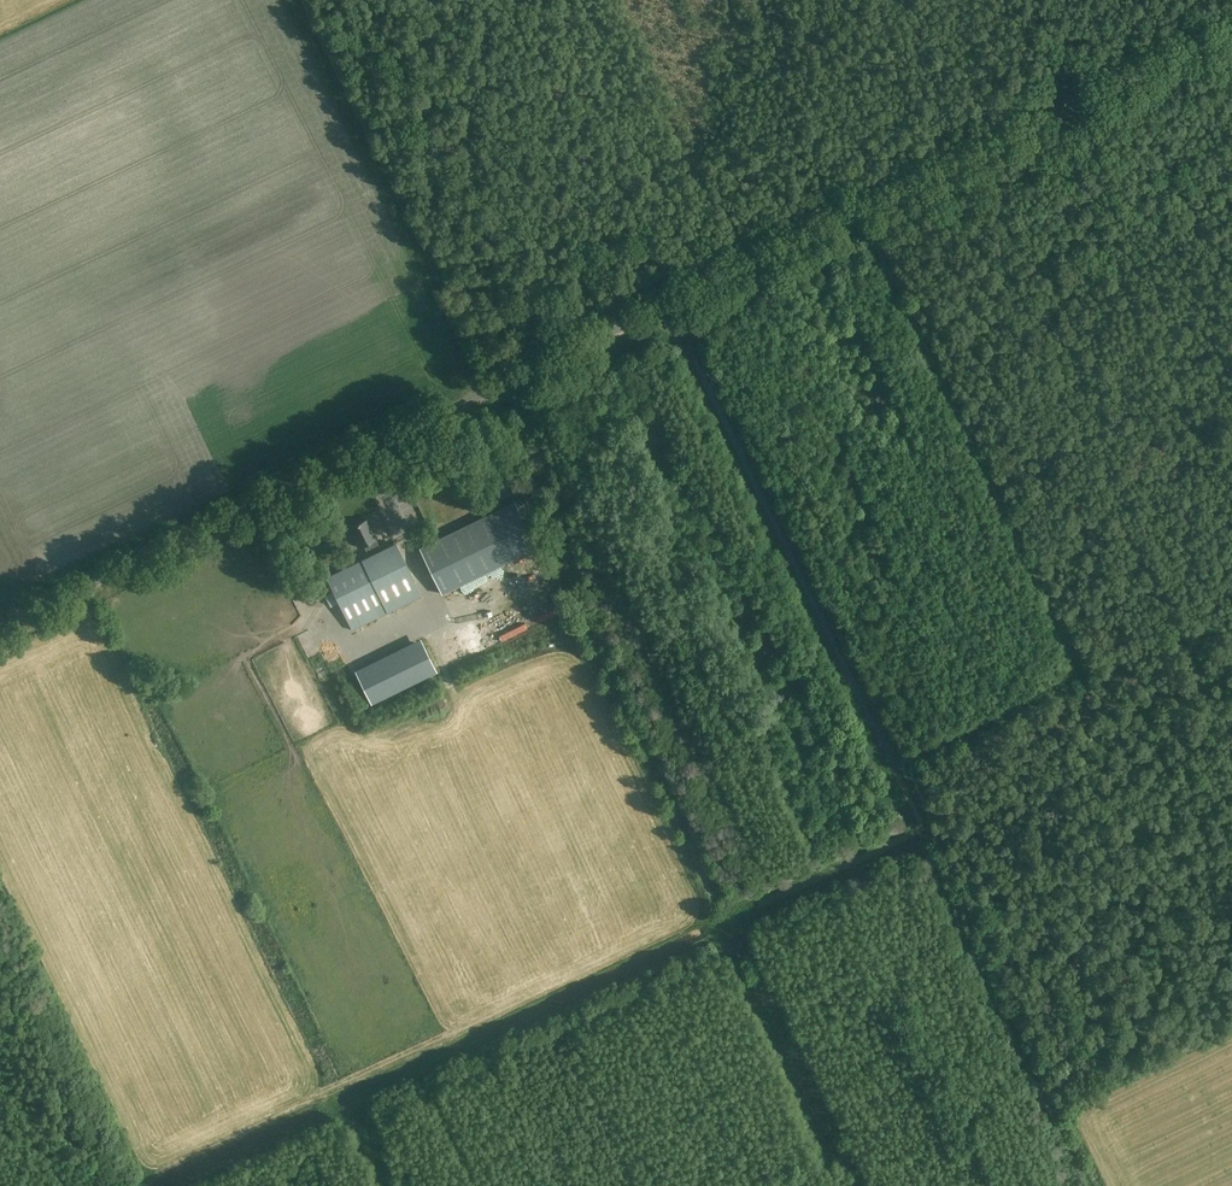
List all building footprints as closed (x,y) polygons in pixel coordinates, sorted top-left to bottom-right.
[(435,483),(431,472),(415,478),(419,489),(435,483)] [(515,501),(419,548),(442,593),(537,546),(515,501)] [(326,577),(352,629),(421,595),(396,543),(381,550),(376,539),(377,539),(367,519),(350,528),(359,547),(364,545),(369,556),(362,560),(326,577)] [(450,645),(456,643),(446,616),(440,618),(450,645)] [(473,645),(472,637),(463,639),(465,647),(473,645)] [(420,641),(356,674),(370,703),(435,670),(420,641)] [(453,648),(457,654),(464,650),(460,644),(453,648)]
